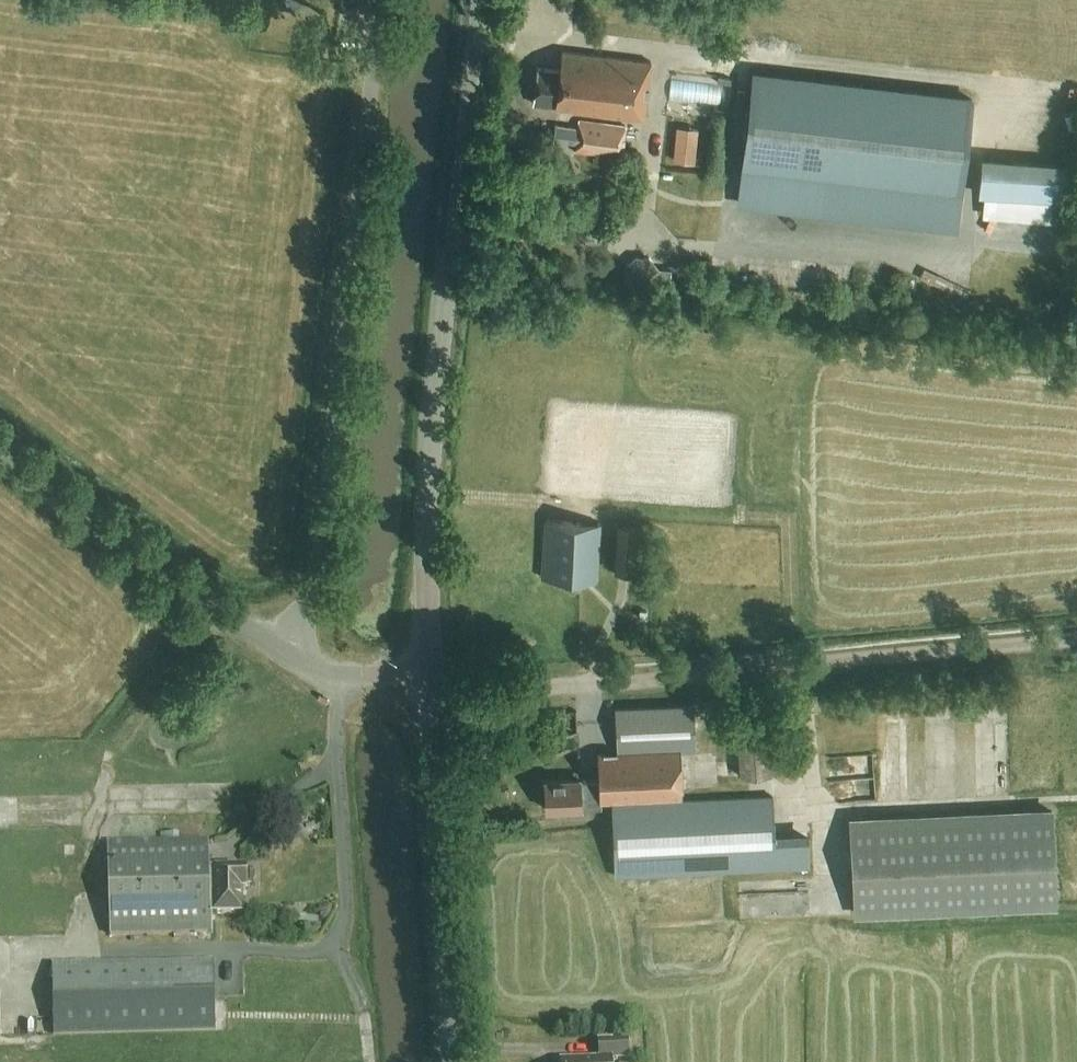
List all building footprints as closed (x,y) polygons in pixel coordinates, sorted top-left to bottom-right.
[(573,109),(573,112),(644,121),(651,62),(562,51),(560,70),(537,67),(532,104),(573,109)] [(972,100),(752,74),(738,203),(957,228),(972,100)] [(575,144),(574,152),(622,157),(625,127),(578,121),(577,129),(555,126),(553,141),(575,144)] [(695,164),(696,144),(675,142),(673,162),(695,164)] [(985,193),(984,215),(1069,218),(1072,159),(981,155),(979,193),(985,193)] [(635,257),(623,267),(624,282),(633,292),(647,293),(658,283),(659,269),(649,258),(635,257)] [(600,524),(545,520),(541,578),(596,581),(600,524)] [(614,575),(635,577),(635,573),(644,574),(645,553),(636,552),(636,550),(649,551),(650,535),(637,534),(638,529),(617,528),(614,575)] [(599,801),(621,800),(648,799),(682,798),(680,750),(695,750),(693,706),(614,710),(617,752),(597,753),(598,782),(580,782),(580,780),(545,781),(546,810),(599,808),(599,801)] [(738,764),(739,768),(739,778),(772,775),(767,710),(735,712),(738,764)] [(738,764),(735,712),(722,713),(725,765),(738,764)] [(648,799),(621,800),(621,805),(612,806),(614,876),(809,868),(807,831),(773,833),(772,799),(648,804),(648,799)] [(853,918),(1057,908),(1053,808),(848,818),(853,918)] [(238,895),(238,890),(244,890),(244,887),(247,884),(247,876),(246,876),(244,874),(244,871),(209,871),(208,842),(107,844),(109,936),(211,933),(211,915),(225,915),(242,914),(241,895),(238,895)] [(212,961),(50,965),(52,1035),(213,1031),(212,961)] [(598,1042),(599,1060),(561,1061),(610,1061),(610,1060),(627,1059),(626,1041),(598,1042)]
